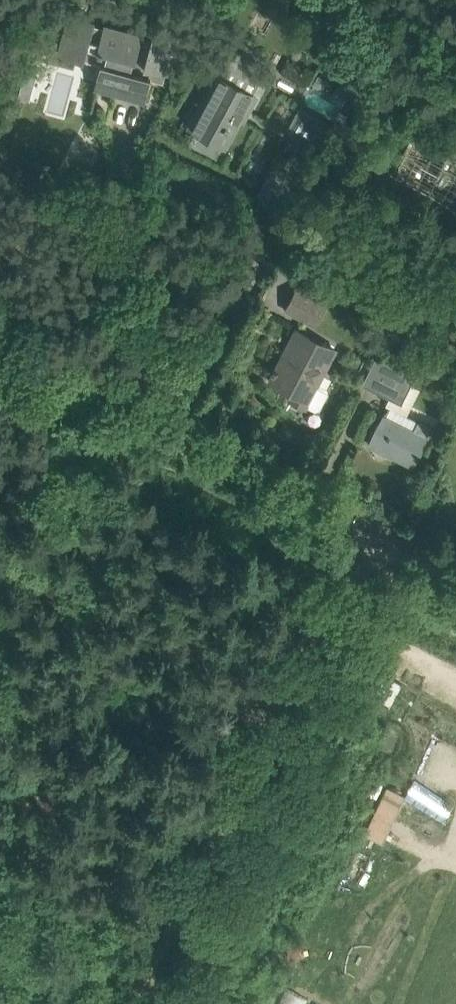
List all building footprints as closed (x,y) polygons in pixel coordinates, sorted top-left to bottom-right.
[(101,63),(95,86),(96,87),(144,100),(150,77),(130,71),(140,37),(141,33),(104,23),(103,27),(95,25),(98,17),(71,10),(59,52),(83,59),(86,46),(98,49),(97,52),(102,53),(103,51),(107,52),(104,63),(101,63)] [(167,72),(177,33),(157,28),(153,40),(140,37),(130,71),(150,77),(162,81),(164,72),(167,72)] [(244,109),(248,111),(255,96),(252,94),(259,82),(252,78),(259,64),(234,50),(220,77),(217,75),(204,100),(207,102),(192,129),(204,135),(199,143),(201,147),(215,155),(219,154),(223,146),(224,146),(244,109)] [(289,126),(306,136),(317,116),(299,107),(289,126)] [(420,125),(402,116),(379,160),(455,202),(455,145),(420,125)] [(298,287),(286,310),(315,325),(327,302),(298,287)] [(425,329),(425,328),(425,326),(424,324),(423,323),(422,322),(421,321),(420,320),(418,320),(417,320),(415,320),(414,320),(412,321),(411,322),(410,323),(409,325),(409,326),(409,328),(409,329),(409,331),(410,332),(411,333),(412,334),(413,335),(415,336),(417,336),(418,336),(420,335),(421,334),(422,333),(423,332),(424,331),(425,329)] [(335,349),(296,329),(275,369),(274,368),(272,371),(274,372),(269,380),(278,385),(293,392),(290,398),(290,397),(290,398),(304,406),(305,407),(306,406),(314,410),(319,409),(328,392),(326,387),(318,383),(335,349)] [(375,354),(361,382),(401,403),(415,374),(375,354)] [(383,416),(369,443),(412,464),(426,437),(425,436),(430,426),(418,420),(418,421),(388,407),(384,416),(383,416)]
